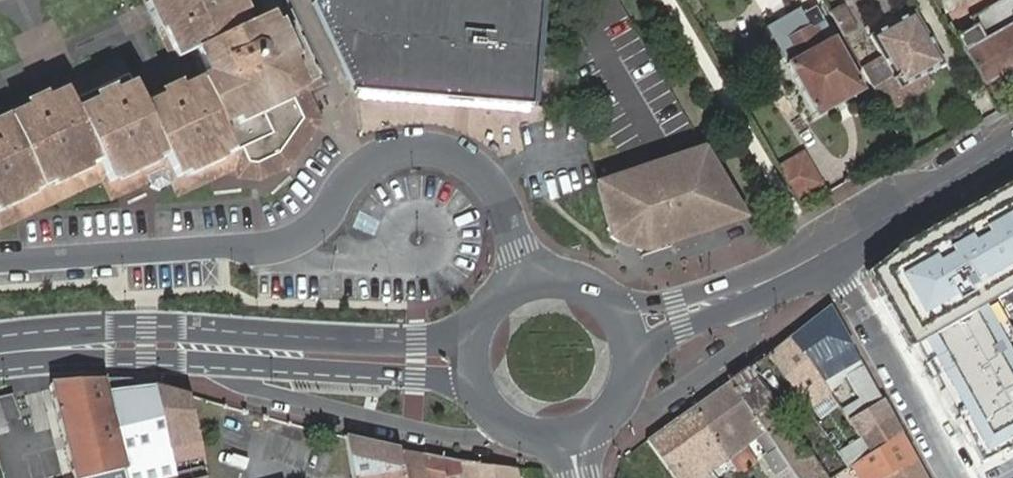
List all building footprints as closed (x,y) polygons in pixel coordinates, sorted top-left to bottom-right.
[(157,102),(132,116),(168,186),(177,181),(180,189),(230,166),(237,163),(241,174),(258,175),(285,162),(315,120),(300,88),(320,79),(283,0),(150,0),(156,13),(177,59),(189,53),(195,51),(208,78),(157,102)] [(359,89),(533,101),(540,0),(322,0),(320,1),(359,89)] [(955,38),(982,84),(983,87),(1012,70),(1012,0),(1001,0),(969,18),(974,27),(955,38)] [(867,29),(871,38),(915,13),(909,4),(867,29)] [(786,64),(816,117),(836,106),(842,103),(862,92),(833,39),(830,32),(816,7),(814,8),(808,11),(805,13),(802,15),(800,8),(765,27),(777,47),(786,64)] [(843,36),(845,38),(857,31),(843,7),(839,10),(831,14),(839,28),(843,36)] [(915,13),(871,38),(883,58),(862,70),(880,102),(888,97),(896,111),(934,88),(927,75),(945,64),(915,13)] [(157,102),(143,108),(141,102),(130,81),(75,108),(66,92),(0,123),(0,224),(24,215),(101,183),(108,180),(109,184),(122,188),(146,177),(148,181),(149,185),(149,187),(160,190),(160,189),(168,186),(132,116),(157,102)] [(888,97),(880,102),(887,115),(896,111),(888,97)] [(635,252),(646,252),(671,244),(708,231),(748,217),(709,149),(668,161),(598,183),(611,238),(619,245),(627,249),(635,252)] [(804,150),(777,166),(797,200),(825,184),(804,150)] [(859,276),(906,353),(914,349),(947,331),(996,303),(1012,293),(1012,184),(859,276)] [(996,303),(947,331),(914,349),(920,361),(977,466),(1012,447),(1012,334),(1010,329),(996,303)] [(829,308),(791,338),(830,392),(851,420),(881,401),(858,359),(829,308)] [(791,338),(767,356),(794,392),(807,408),(830,392),(791,338)] [(747,370),(728,384),(776,449),(789,468),(796,477),(823,477),(822,476),(747,370)] [(50,384),(74,477),(168,477),(206,469),(189,397),(152,386),(151,386),(109,393),(105,382),(50,384)] [(728,384),(691,410),(726,460),(738,477),(741,477),(759,466),(745,447),(757,438),(769,454),(776,449),(728,384)] [(807,408),(794,392),(785,398),(802,420),(811,413),(807,408)] [(900,434),(881,401),(851,420),(864,439),(873,451),(900,434)] [(691,410),(669,426),(705,475),(707,477),(716,477),(711,471),(726,460),(691,410)] [(647,442),(672,477),(701,477),(705,475),(669,426),(647,442)] [(837,429),(828,437),(850,465),(873,451),(864,439),(849,450),(837,429)] [(850,465),(857,477),(884,477),(915,461),(900,434),(873,451),(850,465)] [(344,437),(352,477),(405,477),(400,450),(399,450),(392,451),(388,451),(383,452),(378,451),(373,450),(370,448),(366,447),(362,445),(357,442),(357,440),(354,439),(344,437)] [(357,440),(357,442),(362,445),(366,447),(370,448),(373,450),(378,451),(383,452),(388,451),(392,451),(399,450),(357,440)] [(789,468),(776,449),(769,454),(763,459),(777,477),(789,468)] [(400,450),(405,477),(517,477),(516,472),(425,457),(400,450)] [(884,477),(924,477),(915,461),(884,477)]
